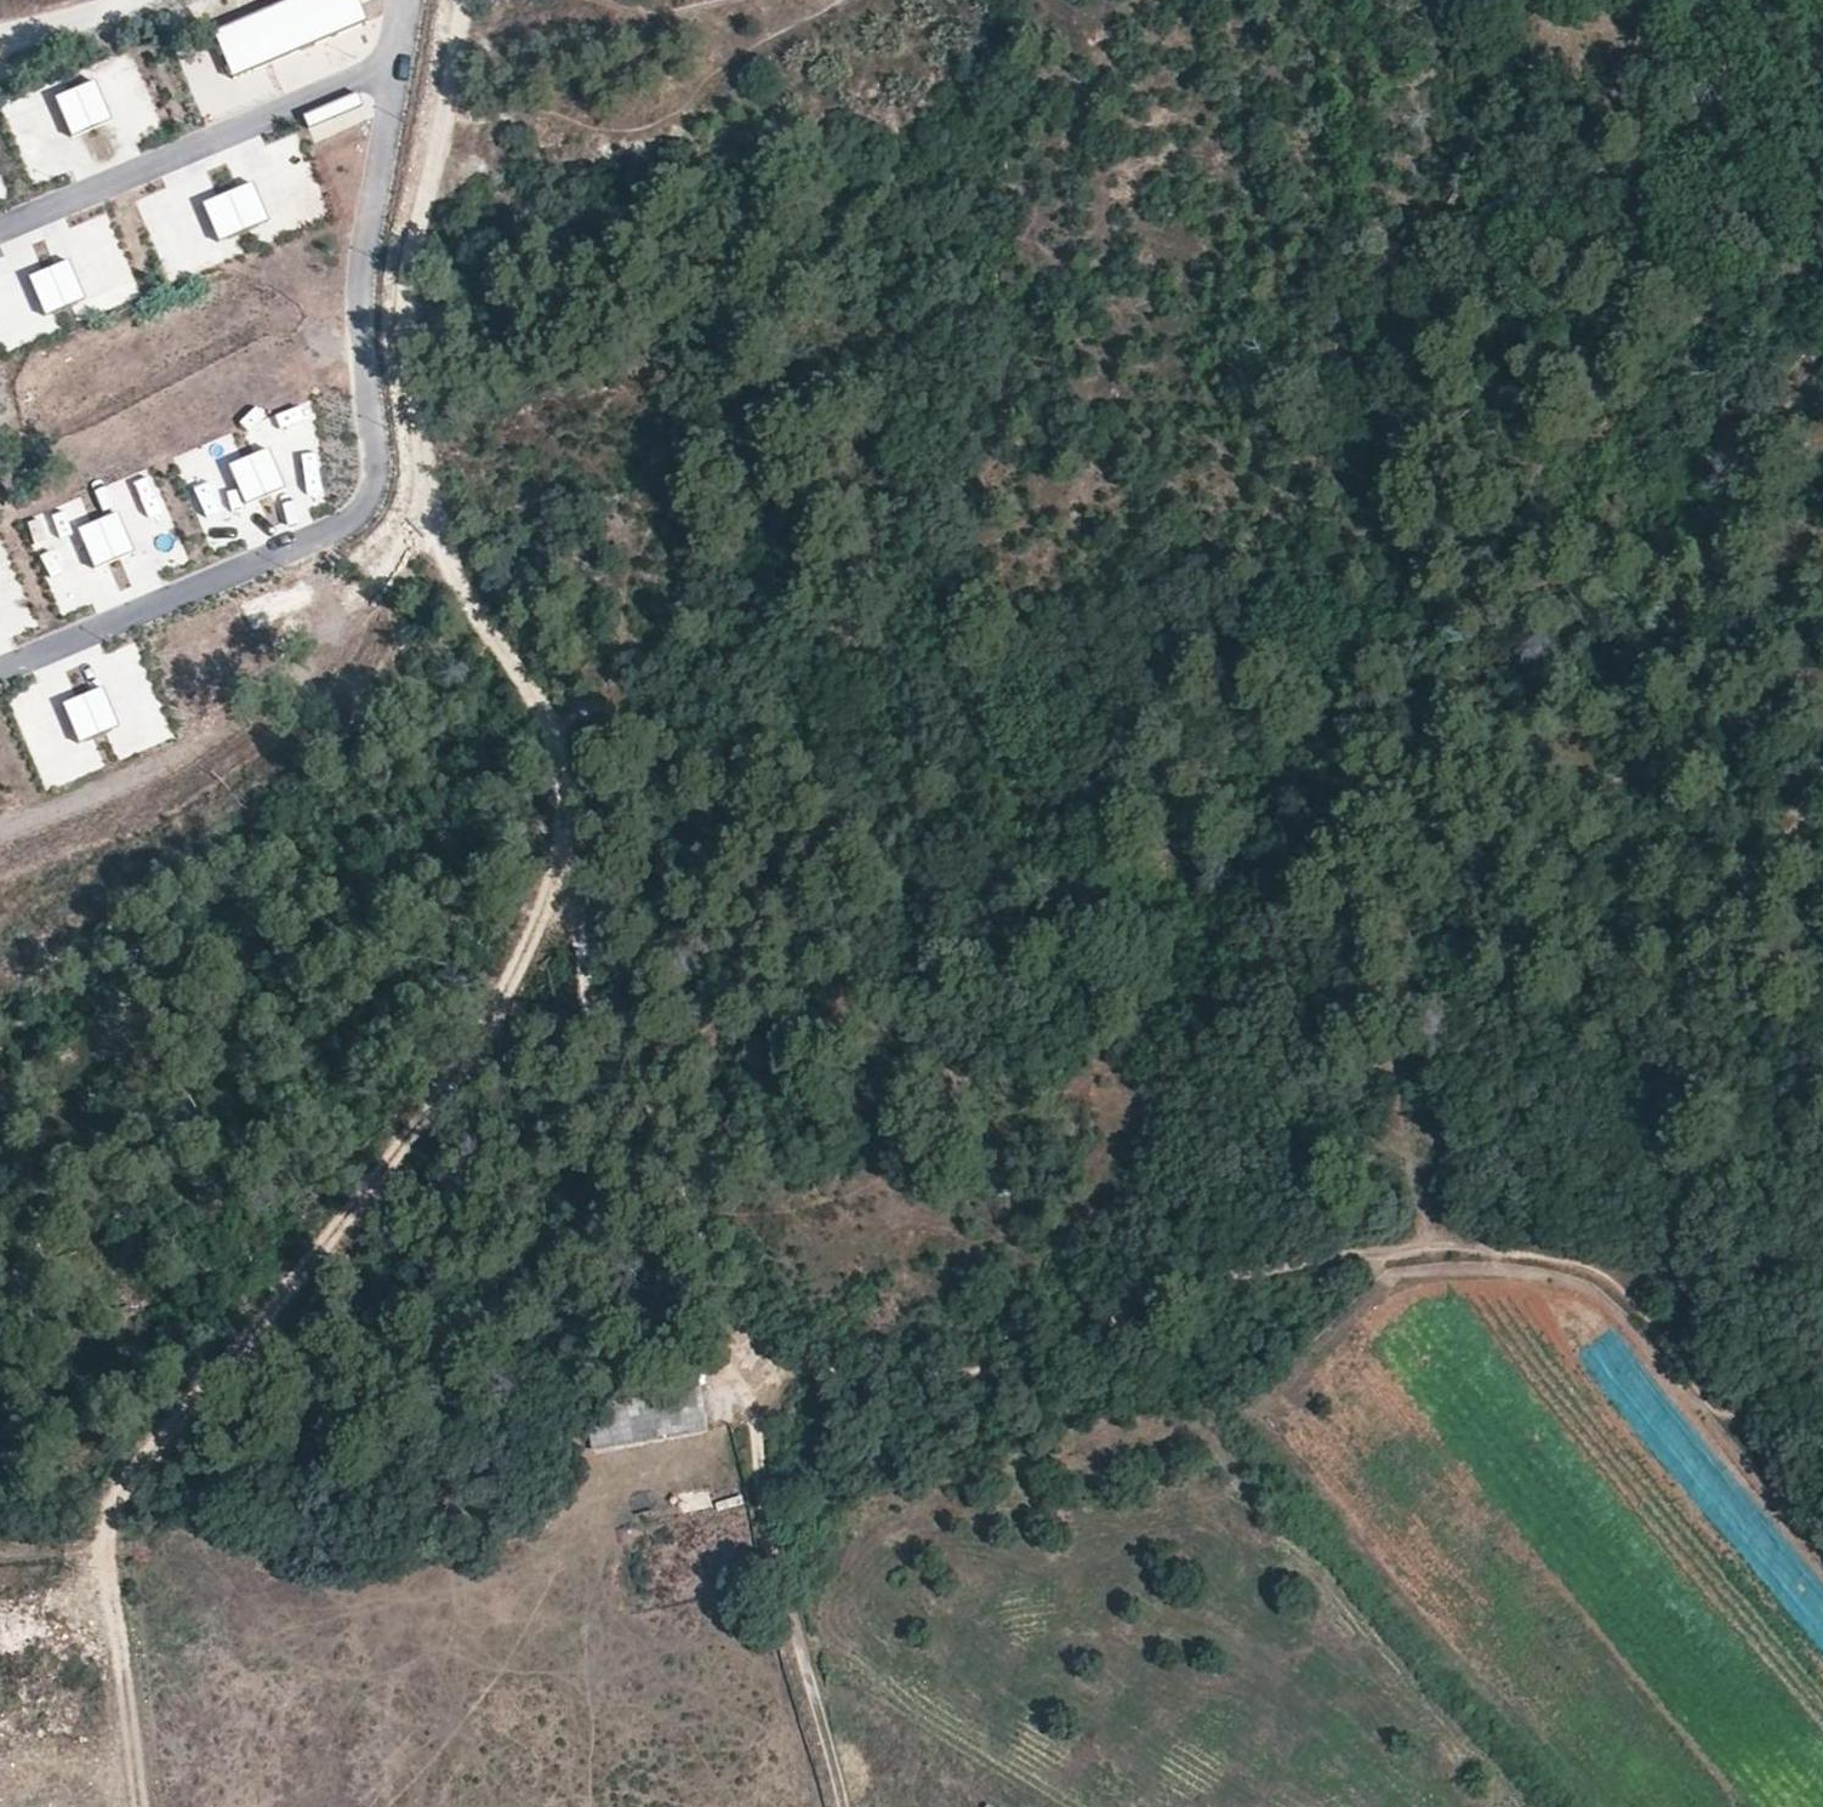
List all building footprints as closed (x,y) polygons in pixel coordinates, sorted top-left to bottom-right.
[(211,35),(231,81),(366,24),(356,0),(293,0),(211,35)] [(109,125),(93,87),(55,103),(71,141),(109,125)] [(362,109),(356,95),(303,118),(309,132),(362,109)] [(267,226),(250,188),(204,208),(220,246),(267,226)] [(85,304),(68,265),(30,282),(46,320),(85,304)] [(284,491),(268,453),(229,469),(245,507),(284,491)] [(133,555),(117,517),(79,533),(95,571),(133,555)] [(119,728),(103,690),(65,706),(81,745),(119,728)] [(700,1391),(587,1412),(594,1452),(707,1431),(700,1391)]
